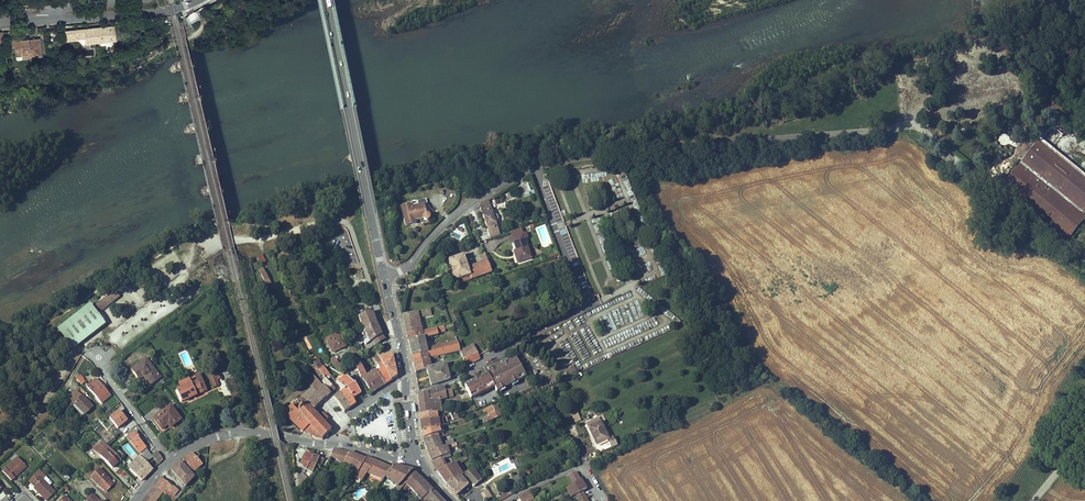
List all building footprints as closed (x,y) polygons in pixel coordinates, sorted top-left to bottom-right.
[(114,26),(113,26),(86,29),(66,31),(67,41),(76,40),(76,37),(87,36),(88,44),(115,41),(114,26)] [(22,54),(22,56),(22,59),(42,57),(40,39),(29,41),(29,38),(11,40),(12,48),(14,48),(15,55),(22,54)] [(1058,119),(1058,120),(1038,145),(1024,162),(1014,174),(1004,186),(1007,189),(1043,217),(1058,230),(1056,233),(1059,236),(1062,232),(1069,238),(1072,234),(1084,219),(1084,141),(1058,119)] [(430,209),(429,208),(428,206),(427,205),(427,204),(426,199),(415,202),(399,206),(399,207),(399,209),(399,211),(401,210),(402,210),(405,226),(411,225),(412,224),(411,219),(419,217),(420,220),(421,220),(422,219),(423,219),(424,219),(424,220),(425,221),(426,221),(427,221),(428,220),(429,219),(429,218),(430,217),(430,216),(429,215),(428,215),(427,214),(428,214),(430,211),(430,210),(430,209)] [(481,206),(478,207),(480,210),(489,207),(487,201),(481,206)] [(483,212),(490,210),(489,207),(480,210),(482,217),(484,216),(483,212)] [(496,221),(497,220),(496,217),(494,216),(493,215),(492,215),(491,211),(490,210),(483,212),(484,216),(482,217),(483,221),(485,221),(486,223),(484,223),(486,228),(488,227),(489,231),(487,232),(490,239),(499,236),(495,223),(496,222),(496,221)] [(510,232),(512,238),(523,234),(521,229),(510,232)] [(509,239),(511,244),(513,243),(524,239),(527,238),(526,234),(523,234),(512,238),(509,239)] [(531,259),(524,239),(513,243),(516,251),(518,257),(515,258),(517,263),(531,259)] [(265,262),(262,256),(257,258),(261,264),(265,262)] [(467,267),(463,256),(447,261),(451,272),(467,267)] [(491,271),(487,261),(484,262),(468,269),(470,275),(461,279),(462,282),(467,281),(477,277),(486,274),(491,272),(491,271)] [(470,275),(468,269),(467,267),(451,272),(454,281),(461,279),(470,275)] [(271,282),(263,269),(259,271),(267,284),(271,282)] [(115,291),(95,306),(100,313),(119,298),(115,291)] [(72,351),(105,326),(89,305),(56,331),(72,351)] [(422,332),(418,312),(402,316),(407,336),(422,332)] [(365,333),(377,325),(373,314),(358,319),(364,334),(365,333)] [(375,339),(382,336),(380,333),(377,325),(365,333),(364,334),(362,334),(363,335),(365,334),(368,340),(364,342),(366,346),(370,343),(372,341),(375,339)] [(406,336),(408,342),(424,339),(423,337),(426,337),(426,339),(438,336),(436,329),(422,332),(407,336),(406,336)] [(326,341),(331,350),(334,349),(334,351),(340,348),(340,349),(346,346),(340,334),(326,341)] [(375,347),(385,341),(382,336),(375,339),(372,341),(375,347)] [(427,349),(424,339),(408,342),(412,359),(428,355),(429,360),(460,352),(456,342),(427,349)] [(375,347),(372,341),(370,343),(366,346),(365,346),(367,351),(375,347)] [(480,360),(473,345),(460,352),(462,357),(466,366),(480,360)] [(361,366),(357,360),(361,358),(356,351),(353,353),(350,354),(353,362),(362,379),(367,376),(361,366)] [(429,360),(428,355),(412,359),(416,374),(427,371),(426,369),(431,368),(429,360)] [(397,378),(392,356),(379,359),(390,382),(397,378)] [(390,382),(379,357),(375,359),(381,370),(376,373),(384,387),(390,382)] [(146,359),(132,370),(139,379),(144,376),(150,385),(160,378),(146,359)] [(341,370),(338,364),(339,364),(337,361),(336,361),(335,359),(331,362),(339,371),(341,370)] [(515,359),(487,374),(487,375),(494,387),(496,392),(525,377),(515,359)] [(319,371),(315,366),(314,364),(311,366),(320,377),(322,375),(319,371)] [(426,369),(427,371),(431,387),(450,381),(446,364),(431,368),(426,369)] [(328,373),(323,367),(321,369),(319,371),(322,375),(324,377),(328,373)] [(384,387),(376,373),(375,371),(367,376),(362,379),(371,395),(384,387)] [(207,377),(213,388),(219,386),(217,381),(221,379),(218,373),(207,377)] [(86,380),(80,374),(77,380),(81,384),(84,381),(86,380)] [(193,376),(196,382),(190,384),(189,380),(178,384),(181,389),(176,391),(182,404),(197,397),(196,396),(207,391),(199,374),(193,376)] [(323,387),(313,375),(308,380),(313,385),(312,386),(315,389),(318,392),(320,390),(323,387)] [(487,375),(465,387),(471,399),(494,387),(487,375)] [(361,394),(355,385),(353,385),(346,377),(337,384),(344,391),(347,389),(352,399),(361,394)] [(96,380),(88,387),(102,404),(110,397),(96,380)] [(335,389),(326,380),(323,383),(326,387),(325,388),(330,393),(335,389)] [(238,390),(235,383),(228,386),(231,393),(238,390)] [(318,392),(312,386),(310,387),(310,388),(300,397),(305,403),(318,392)] [(308,433),(315,439),(322,440),(323,438),(329,432),(331,432),(331,431),(324,423),(327,419),(323,414),(318,418),(314,412),(327,397),(330,394),(330,393),(325,388),(323,387),(320,390),(319,392),(309,401),(308,400),(305,403),(296,411),(310,426),(304,432),(304,433),(305,433),(306,433),(307,433),(308,433)] [(443,387),(435,390),(437,401),(440,401),(447,399),(445,392),(443,387)] [(352,399),(347,389),(344,391),(340,394),(350,408),(355,404),(352,399)] [(426,393),(426,394),(428,394),(429,402),(437,401),(435,390),(426,393)] [(84,416),(93,407),(82,396),(77,391),(72,396),(74,398),(67,405),(71,408),(73,405),(84,416)] [(451,391),(445,392),(447,399),(453,397),(451,391)] [(350,408),(340,394),(339,394),(333,398),(344,411),(344,412),(350,408)] [(440,403),(440,401),(437,401),(429,402),(428,394),(426,394),(417,396),(419,416),(428,415),(436,414),(434,404),(440,403)] [(310,426),(296,411),(305,403),(301,399),(292,407),(291,406),(284,414),(303,433),(304,432),(310,426)] [(502,416),(497,406),(492,408),(494,412),(497,418),(502,416)] [(174,422),(176,425),(181,420),(170,407),(154,419),(162,430),(168,426),(174,422)] [(127,421),(119,411),(110,419),(110,420),(114,425),(118,429),(127,421)] [(497,418),(494,412),(489,414),(490,417),(491,420),(497,418)] [(581,421),(577,412),(571,414),(575,423),(581,421)] [(438,421),(437,414),(436,414),(428,415),(419,416),(419,423),(438,421)] [(600,422),(598,418),(586,424),(588,427),(600,422)] [(440,428),(439,421),(438,421),(419,423),(421,434),(438,428),(440,428)] [(609,440),(600,422),(588,427),(587,428),(596,447),(609,440)] [(440,433),(438,428),(421,434),(423,439),(436,435),(440,433)] [(146,448),(138,438),(139,437),(135,433),(127,440),(139,454),(146,448)] [(424,445),(438,439),(436,435),(423,439),(424,445)] [(428,454),(452,445),(454,444),(452,440),(440,444),(438,439),(424,445),(427,454),(428,454)] [(101,456),(109,448),(106,445),(103,441),(94,449),(101,456)] [(449,455),(447,450),(453,447),(452,445),(428,454),(431,461),(431,462),(449,455)] [(119,451),(114,446),(110,449),(116,455),(119,451)] [(121,460),(116,455),(110,449),(109,448),(101,456),(113,469),(121,460)] [(142,458),(149,452),(146,448),(139,454),(140,455),(142,458)] [(450,458),(462,452),(461,449),(449,455),(450,458)] [(343,466),(348,453),(334,450),(330,459),(343,466)] [(125,457),(119,451),(116,455),(121,460),(125,457)] [(141,482),(153,470),(147,463),(153,458),(158,464),(163,460),(161,457),(157,452),(152,456),(149,452),(142,458),(140,455),(132,463),(130,461),(125,464),(127,468),(141,482)] [(356,475),(365,459),(349,452),(348,453),(343,466),(356,475)] [(194,474),(203,466),(197,459),(192,454),(191,453),(189,455),(182,461),(194,474)] [(306,470),(313,456),(305,453),(302,461),(302,465),(303,467),(306,470)] [(447,467),(443,460),(447,458),(448,459),(450,458),(449,455),(431,462),(437,472),(447,467)] [(321,466),(323,459),(313,456),(306,470),(312,473),(317,463),(321,466)] [(11,482),(20,473),(19,471),(25,466),(17,457),(13,461),(2,472),(11,482)] [(384,480),(392,469),(366,458),(365,459),(356,475),(354,477),(356,478),(361,482),(367,475),(382,482),(384,480)] [(463,475),(456,466),(464,461),(463,459),(447,467),(437,472),(446,486),(463,475)] [(195,479),(179,462),(167,473),(185,489),(195,479)] [(396,489),(412,470),(393,465),(392,469),(384,480),(396,489)] [(44,480),(40,476),(43,473),(39,469),(33,476),(36,479),(32,484),(36,489),(39,492),(40,491),(44,495),(42,497),(46,500),(56,492),(44,480)] [(100,469),(91,477),(106,492),(114,484),(100,469)] [(407,485),(416,474),(412,470),(396,489),(399,491),(403,487),(406,484),(407,485)] [(465,483),(468,481),(472,486),(473,488),(482,481),(473,470),(467,473),(467,472),(463,475),(446,486),(456,497),(468,486),(465,483)] [(579,479),(577,476),(576,475),(576,474),(575,473),(574,473),(573,473),(567,475),(573,486),(580,481),(579,479)] [(301,485),(307,478),(302,474),(299,474),(301,485)] [(416,484),(421,479),(416,474),(407,485),(406,484),(403,487),(405,489),(406,488),(408,486),(410,489),(416,484)] [(171,490),(172,488),(161,479),(159,481),(154,487),(159,491),(162,493),(173,500),(175,500),(177,499),(174,496),(178,490),(175,488),(172,492),(171,490)] [(343,492),(353,481),(350,479),(343,488),(344,488),(342,491),(343,492)] [(426,485),(421,479),(410,489),(416,496),(426,485)] [(586,490),(580,481),(573,486),(565,489),(570,498),(575,495),(582,492),(586,490)] [(426,485),(416,496),(420,500),(423,500),(433,493),(426,485)] [(410,489),(408,486),(406,488),(417,500),(418,500),(419,500),(416,496),(410,489)] [(162,493),(159,491),(154,487),(150,493),(144,500),(156,500),(162,493)] [(44,495),(40,491),(39,492),(36,489),(35,490),(42,497),(44,495)] [(487,490),(481,495),(485,500),(489,500),(493,498),(487,490)] [(531,494),(530,492),(519,498),(518,498),(521,500),(529,500),(533,499),(531,494)] [(582,492),(575,495),(579,500),(585,498),(586,498),(582,492)] [(433,493),(423,500),(442,500),(433,493)]
